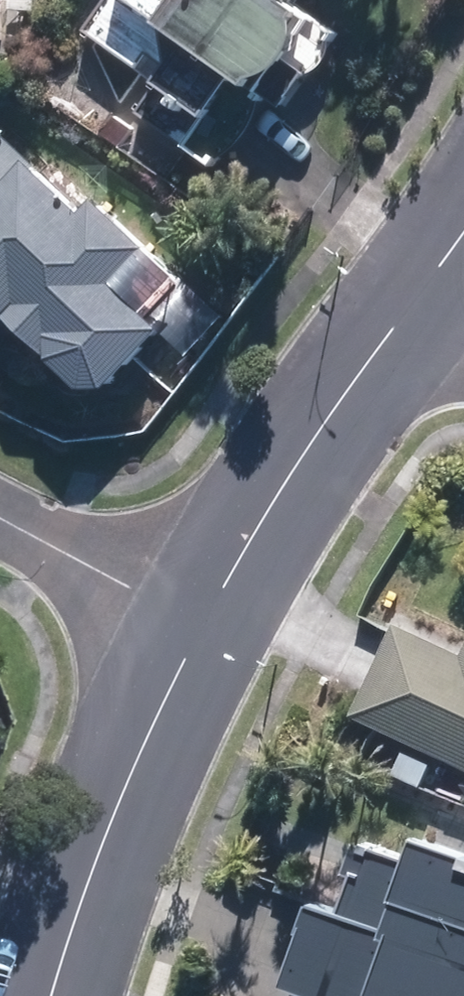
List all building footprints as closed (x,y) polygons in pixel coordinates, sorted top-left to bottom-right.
[(81,40),(155,92),(138,116),(214,169),(260,104),(274,113),(330,33),(289,4),(292,0),(110,0),(81,40)] [(0,147),(0,331),(80,400),(101,397),(152,340),(140,330),(170,295),(0,147)] [(346,720),(463,775),(463,653),(460,661),(390,628),(346,720)] [(274,994),(278,995),(463,995),(463,870),(400,849),(395,862),(355,849),(330,922),(301,912),(274,994)]
